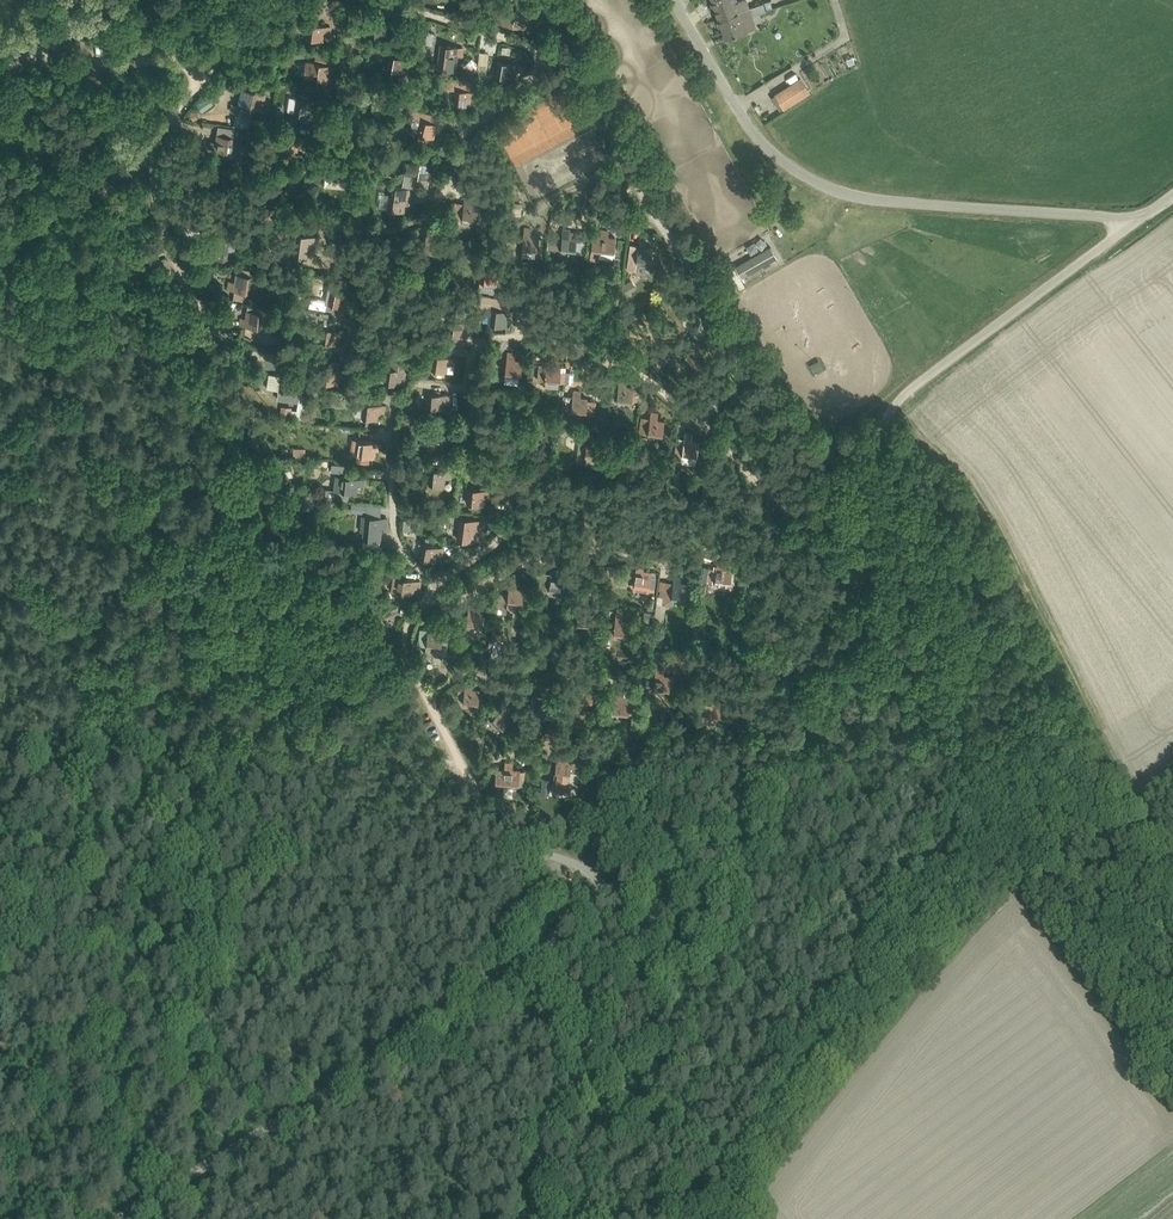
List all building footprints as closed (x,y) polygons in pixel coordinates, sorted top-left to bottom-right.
[(710,2),(712,6),(715,7),(719,19),(717,21),(718,26),(721,26),(725,36),(756,26),(747,0),(744,0),(738,2),(737,0),(712,0),(710,2)] [(512,16),(504,15),(502,23),(515,25),(515,24),(527,26),(530,11),(513,9),(512,16)] [(369,21),(370,35),(386,35),(386,27),(391,27),(391,20),(369,21)] [(307,38),(323,40),(324,33),(329,33),(330,26),(309,23),(307,38)] [(442,44),(440,58),(438,68),(455,71),(457,53),(462,54),(463,47),(442,44)] [(306,76),(312,77),(329,79),(330,72),(335,72),(336,65),(320,63),(321,55),(316,54),(315,62),(308,61),(306,76)] [(387,69),(404,72),(405,64),(410,65),(411,58),(389,55),(387,69)] [(473,58),(463,66),(470,75),(477,70),(477,63),(473,58)] [(495,75),(511,78),(513,71),(518,72),(519,64),(498,60),(495,75)] [(794,81),(774,93),(784,108),(803,95),(794,81)] [(453,101),(469,104),(470,96),(475,97),(477,90),(455,86),(453,101)] [(258,92),(242,88),(238,104),(233,103),(231,110),(252,115),(258,92)] [(367,105),(384,107),(385,99),(390,100),(391,93),(369,90),(367,105)] [(294,112),(311,114),(312,107),(317,108),(318,101),(296,98),(294,112)] [(194,109),(189,112),(193,120),(198,117),(194,109)] [(442,124),(421,119),(418,133),(421,134),(419,140),(430,142),(431,136),(434,137),(435,130),(440,131),(442,124)] [(352,141),(368,143),(369,136),(374,136),(375,129),(354,126),(352,141)] [(281,148),(298,150),(298,142),(304,143),(304,136),(283,133),(281,148)] [(216,141),(211,140),(210,147),(217,148),(216,156),(240,159),(242,142),(232,141),(233,136),(217,134),(216,141)] [(416,159),(407,158),(404,172),(413,174),(429,177),(431,169),(436,170),(437,163),(416,160),(416,159)] [(331,177),(348,178),(349,171),(354,171),(354,164),(333,162),(331,177)] [(387,208),(404,211),(405,203),(410,204),(412,188),(391,185),(387,208)] [(462,219),(476,220),(478,204),(471,203),(471,198),(464,197),(462,219)] [(521,215),(522,207),(512,206),(511,214),(521,215)] [(522,249),(536,251),(538,235),(531,234),(532,229),(525,228),(522,249)] [(549,233),(547,248),(560,249),(575,251),(575,247),(576,243),(577,237),(577,235),(569,234),(570,229),(563,228),(562,237),(556,237),(556,234),(549,233)] [(613,253),(615,236),(608,235),(609,230),(601,229),(601,234),(591,233),(589,255),(599,256),(599,251),(613,253)] [(424,253),(438,255),(440,239),(433,238),(434,233),(427,232),(424,253)] [(206,257),(233,260),(236,238),(230,237),(230,236),(213,234),(213,242),(208,241),(206,257)] [(294,255),(310,257),(311,249),(316,250),(317,243),(296,240),(294,255)] [(630,243),(626,268),(635,269),(636,261),(637,261),(650,263),(653,247),(645,246),(646,241),(639,240),(638,245),(630,243)] [(736,266),(742,276),(776,257),(771,246),(736,266)] [(383,271),(398,272),(399,255),(392,255),(392,250),(385,249),(383,271)] [(479,280),(496,283),(497,275),(502,276),(503,269),(495,267),(495,264),(486,262),(485,266),(481,266),(479,280)] [(199,274),(198,278),(200,281),(204,282),(207,280),(208,276),(206,273),(202,272),(199,274)] [(228,287),(250,290),(252,276),(236,273),(234,281),(229,280),(228,287)] [(329,279),(324,302),(344,307),(346,299),(351,300),(352,293),(348,292),(350,284),(329,279)] [(630,280),(622,285),(627,293),(635,288),(630,280)] [(240,324),(262,326),(263,305),(248,303),(246,317),(241,317),(240,324)] [(513,311),(501,310),(501,307),(495,306),(495,309),(491,308),(490,323),(506,325),(507,318),(512,318),(513,311)] [(448,332),(464,336),(465,328),(470,329),(472,322),(450,318),(448,332)] [(320,341),(337,343),(338,336),(343,337),(344,330),(323,326),(320,341)] [(609,329),(607,344),(615,345),(617,330),(609,329)] [(505,370),(505,374),(519,376),(522,360),(514,359),(515,354),(508,353),(506,365),(503,365),(503,369),(505,370)] [(431,368),(447,371),(448,363),(453,364),(454,357),(433,354),(431,368)] [(386,367),(384,381),(400,384),(402,377),(407,377),(409,360),(392,357),(390,368),(386,367)] [(547,359),(545,380),(564,382),(565,366),(553,365),(554,360),(547,359)] [(321,381),(338,382),(338,375),(343,376),(344,368),(323,366),(321,381)] [(269,373),(267,387),(279,389),(278,399),(298,401),(300,392),(295,391),(296,384),(302,385),(303,377),(269,373)] [(616,400),(631,402),(633,386),(626,385),(626,380),(619,379),(616,400)] [(562,411),(586,413),(587,397),(580,396),(581,391),(573,390),(573,395),(564,394),(562,411)] [(449,394),(427,392),(426,407),(443,408),(443,401),(448,401),(449,394)] [(361,416),(378,418),(379,411),(384,412),(385,404),(363,402),(361,416)] [(273,406),(272,414),(280,415),(281,408),(273,406)] [(664,419),(657,418),(658,413),(651,412),(647,433),(662,436),(664,419)] [(428,423),(426,444),(443,446),(443,439),(448,439),(449,432),(444,431),(445,425),(428,423)] [(594,434),(587,433),(584,464),(598,466),(601,440),(594,439),(594,434)] [(674,451),(674,459),(681,460),(681,462),(695,464),(699,440),(691,439),(692,434),(685,433),(682,453),(674,451)] [(359,439),(356,460),(369,462),(370,456),(373,456),(374,449),(379,450),(380,442),(368,441),(359,439)] [(428,482),(444,484),(445,477),(450,477),(451,470),(430,468),(428,482)] [(350,491),(356,492),(357,485),(362,485),(363,478),(342,475),(340,490),(350,491)] [(326,488),(324,497),(348,501),(350,492),(350,491),(340,490),(326,488)] [(467,502),(483,504),(484,496),(489,497),(490,490),(468,488),(467,502)] [(351,503),(351,511),(363,512),(363,510),(366,511),(366,506),(366,504),(351,503)] [(364,530),(363,539),(379,540),(381,524),(386,524),(387,517),(382,517),(365,515),(364,530)] [(460,517),(457,538),(474,540),(475,533),(480,534),(482,520),(460,517)] [(403,521),(402,529),(413,530),(413,522),(403,521)] [(419,557),(435,560),(437,553),(441,554),(443,547),(433,545),(429,544),(425,543),(422,543),(419,557)] [(714,582),(729,584),(731,568),(724,567),(724,562),(717,561),(714,582)] [(634,585),(633,587),(648,589),(648,586),(654,587),(656,576),(650,575),(650,574),(651,570),(643,569),(644,564),(637,563),(635,574),(634,585)] [(565,576),(558,575),(559,569),(552,568),(548,590),(563,592),(565,576)] [(688,583),(680,582),(681,577),(674,576),(671,598),(685,600),(688,583)] [(396,591),(413,594),(414,586),(419,587),(420,580),(399,577),(396,591)] [(516,586),(517,581),(509,580),(507,602),(522,603),(523,587),(516,586)] [(467,625),(481,627),(481,624),(485,624),(486,615),(482,615),(483,611),(476,610),(476,605),(469,604),(467,625)] [(576,625),(590,627),(593,611),(585,610),(586,605),(579,604),(576,625)] [(644,611),(643,620),(650,621),(652,611),(644,611)] [(613,634),(628,636),(630,620),(622,619),(623,614),(616,613),(613,634)] [(436,625),(428,624),(425,653),(446,656),(448,631),(435,630),(436,625)] [(653,690),(667,692),(670,675),(662,674),(663,669),(656,668),(653,690)] [(593,692),(594,687),(586,686),(587,680),(580,679),(577,701),(591,703),(592,701),(595,702),(597,692),(593,692)] [(463,703),(477,705),(479,689),(472,688),(472,683),(465,682),(463,703)] [(498,692),(490,690),(487,697),(495,700),(498,692)] [(547,697),(547,692),(540,691),(537,712),(552,714),(554,698),(547,697)] [(613,712),(627,714),(629,698),(622,697),(622,692),(615,691),(613,712)] [(490,710),(494,714),(502,708),(497,703),(490,710)] [(507,713),(510,710),(506,704),(502,708),(494,714),(489,719),(499,730),(512,719),(507,713)] [(555,773),(569,774),(571,758),(564,757),(564,752),(557,751),(555,773)] [(496,768),(495,783),(504,784),(518,785),(523,785),(523,781),(524,781),(525,770),(519,770),(520,769),(512,768),(513,763),(505,763),(505,769),(496,768)] [(541,786),(550,787),(551,778),(542,777),(541,786)]
